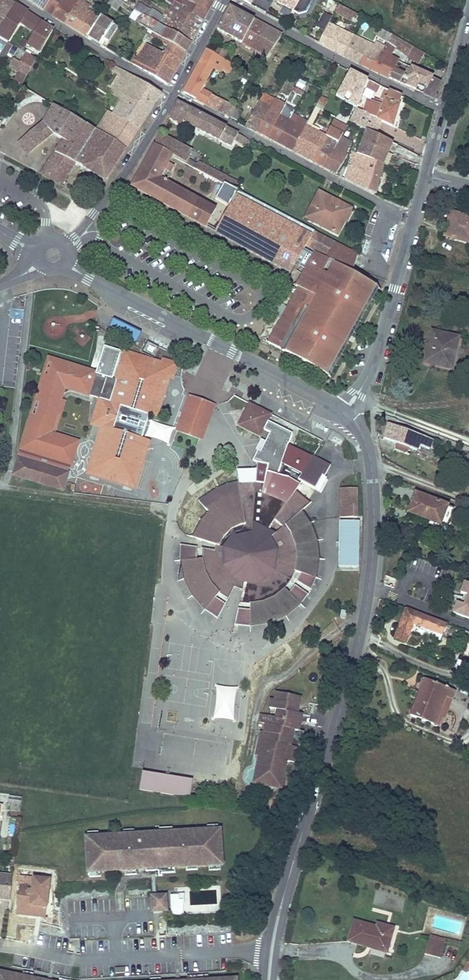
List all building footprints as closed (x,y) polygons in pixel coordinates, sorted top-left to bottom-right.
[(0,7),(0,15),(6,19),(16,5),(8,0),(5,0),(0,7)] [(36,4),(44,10),(53,15),(61,3),(63,3),(65,0),(30,0),(36,4)] [(65,24),(81,0),(65,0),(63,3),(61,3),(53,15),(65,24)] [(65,24),(87,37),(99,17),(88,10),(91,6),(81,0),(65,24)] [(116,11),(121,2),(119,0),(111,0),(110,1),(107,5),(116,11)] [(170,10),(180,14),(182,9),(203,20),(213,0),(175,0),(170,10)] [(277,2),(289,9),(292,4),(295,6),(298,0),(278,0),(277,2)] [(359,0),(344,0),(341,5),(362,16),(368,5),(359,0)] [(139,3),(135,10),(144,16),(147,17),(151,10),(139,3)] [(30,14),(16,5),(6,19),(0,29),(0,38),(8,42),(20,22),(23,25),(30,14)] [(339,5),(335,13),(352,22),(353,19),(356,20),(358,16),(340,5),(339,5)] [(229,7),(217,30),(252,49),(265,26),(254,20),(229,7)] [(151,10),(147,17),(190,43),(203,20),(182,9),(180,14),(170,10),(168,9),(167,11),(163,18),(151,10)] [(329,24),(333,15),(325,12),(319,23),(317,22),(315,25),(325,31),(329,24)] [(30,14),(23,25),(35,32),(40,23),(41,21),(30,14)] [(139,24),(154,33),(160,37),(185,52),(190,43),(147,17),(144,16),(142,20),(140,19),(138,23),(139,24)] [(87,37),(100,45),(104,39),(108,42),(117,28),(113,26),(113,25),(100,17),(99,17),(87,37)] [(28,42),(27,45),(40,53),(53,31),(40,23),(35,32),(28,42)] [(329,24),(325,31),(320,42),(343,55),(353,35),(329,24)] [(273,30),(265,26),(252,49),(259,53),(273,30)] [(381,29),(377,36),(388,42),(392,36),(381,29)] [(273,30),(259,53),(267,57),(282,35),(273,30)] [(353,35),(343,55),(360,64),(366,51),(378,57),(381,52),(384,47),(375,43),(374,45),(353,35)] [(384,47),(381,52),(389,56),(395,47),(407,56),(407,57),(419,64),(425,54),(393,35),(392,36),(388,42),(384,47)] [(135,57),(131,63),(167,84),(185,52),(160,37),(158,41),(169,47),(164,55),(147,44),(138,59),(135,57)] [(20,46),(24,48),(27,45),(28,42),(24,39),(20,46)] [(218,48),(214,54),(224,60),(227,54),(218,48)] [(183,93),(206,104),(212,95),(201,89),(213,68),(221,73),(222,70),(228,73),(232,65),(224,60),(214,54),(207,49),(183,93)] [(366,51),(360,64),(400,83),(404,75),(398,72),(399,69),(396,67),(398,61),(389,56),(381,52),(378,57),(366,51)] [(14,80),(23,84),(30,70),(36,59),(26,53),(21,62),(20,61),(15,71),(18,73),(14,80)] [(14,58),(9,68),(15,71),(20,61),(14,58)] [(118,76),(122,70),(116,66),(112,72),(118,76)] [(129,74),(122,70),(118,76),(109,91),(122,100),(112,115),(122,121),(123,120),(138,130),(161,94),(136,78),(129,74)] [(350,70),(336,96),(343,101),(348,103),(356,108),(365,86),(367,80),(364,78),(354,73),(350,70)] [(432,78),(423,93),(437,99),(441,83),(432,78)] [(367,80),(365,86),(376,92),(379,86),(367,80)] [(294,87),(291,91),(302,96),(304,92),(294,87)] [(350,122),(363,128),(369,115),(373,117),(392,126),(401,97),(389,91),(386,97),(383,96),(380,102),(384,103),(383,107),(373,104),(368,102),(364,112),(356,108),(354,113),(350,122)] [(257,132),(275,100),(263,94),(246,126),(257,132)] [(206,104),(206,105),(217,111),(223,101),(212,95),(206,104)] [(316,107),(325,110),(327,99),(319,97),(316,107)] [(275,100),(257,132),(267,137),(284,105),(275,100)] [(223,101),(217,111),(230,118),(236,107),(223,101)] [(178,103),(169,119),(183,125),(184,122),(231,146),(235,140),(245,146),(245,145),(249,147),(252,142),(238,135),(178,103)] [(356,108),(348,103),(345,109),(354,113),(356,108)] [(310,104),(306,112),(311,115),(315,107),(310,104)] [(284,105),(267,137),(277,142),(292,114),(294,110),(284,105)] [(84,167),(105,181),(125,150),(96,131),(54,106),(43,124),(24,140),(22,142),(22,144),(23,147),(25,149),(27,150),(30,151),(33,149),(53,134),(63,140),(41,174),(61,185),(75,163),(84,167)] [(242,111),(239,109),(236,107),(230,118),(236,121),(242,111)] [(311,115),(293,151),(313,161),(326,136),(310,128),(317,113),(318,113),(320,109),(315,107),(311,115)] [(311,115),(306,112),(302,120),(292,114),(277,142),(293,151),(311,115)] [(103,121),(96,131),(125,150),(138,130),(123,120),(122,121),(112,115),(109,113),(104,121),(103,121)] [(365,129),(367,130),(373,117),(369,115),(363,128),(365,129)] [(326,136),(313,161),(324,167),(341,137),(343,135),(330,128),(326,136)] [(352,152),(352,153),(382,166),(382,165),(387,152),(389,152),(392,143),(367,130),(365,129),(357,154),(352,152)] [(191,152),(160,135),(155,145),(172,155),(185,163),(191,152)] [(341,137),(324,167),(336,174),(348,156),(346,154),(347,152),(343,149),(347,140),(341,137)] [(347,152),(351,143),(347,140),(343,149),(347,152)] [(206,227),(215,210),(166,183),(168,179),(166,177),(166,176),(166,174),(167,173),(163,171),(172,155),(155,145),(146,162),(143,166),(132,186),(206,227)] [(382,166),(352,153),(350,157),(354,159),(352,168),(349,166),(345,179),(375,194),(382,166)] [(198,163),(195,169),(224,184),(235,190),(238,184),(198,163)] [(306,247),(314,231),(235,190),(224,184),(215,199),(228,207),(216,230),(220,232),(219,234),(233,242),(234,239),(243,245),(242,247),(279,267),(279,266),(291,273),(293,269),(306,247)] [(342,216),(347,207),(319,192),(305,218),(315,223),(316,220),(330,227),(328,230),(337,235),(346,218),(342,216)] [(346,218),(351,209),(347,207),(342,216),(346,218)] [(447,237),(468,243),(468,217),(451,212),(448,223),(451,224),(447,237)] [(330,227),(316,220),(315,223),(328,230),(330,227)] [(314,231),(306,247),(314,252),(302,274),(300,278),(295,286),(298,287),(268,342),(328,376),(378,287),(352,273),(355,263),(358,254),(314,231)] [(107,332),(134,347),(140,335),(113,321),(107,332)] [(452,365),(458,338),(432,331),(424,362),(439,366),(440,362),(452,365)] [(159,410),(166,388),(166,379),(167,377),(168,375),(174,376),(178,363),(162,358),(160,364),(128,354),(122,375),(119,374),(117,380),(88,371),(85,370),(80,368),(76,365),(71,364),(70,366),(67,365),(52,360),(46,380),(42,380),(36,399),(40,400),(31,427),(28,426),(21,449),(71,464),(78,442),(56,435),(50,433),(61,399),(63,393),(70,389),(101,399),(104,400),(102,406),(99,406),(98,406),(97,407),(96,408),(95,410),(94,411),(94,413),(95,415),(95,417),(99,418),(97,424),(102,426),(88,473),(134,487),(142,459),(144,460),(147,450),(145,449),(147,443),(141,441),(142,438),(143,433),(141,429),(144,421),(148,419),(149,414),(155,416),(157,410),(159,410)] [(46,380),(52,360),(48,359),(42,380),(46,380)] [(202,408),(204,402),(189,396),(187,403),(202,408)] [(31,427),(40,400),(36,399),(28,426),(31,427)] [(56,435),(67,400),(61,399),(50,433),(56,435)] [(202,440),(215,406),(204,402),(202,408),(187,403),(177,431),(200,439),(202,440)] [(260,437),(271,414),(249,403),(238,426),(260,437)] [(432,449),(440,452),(443,445),(435,442),(435,443),(432,442),(432,440),(389,424),(383,439),(398,444),(396,449),(406,453),(408,448),(417,451),(418,446),(429,449),(431,444),(434,446),(432,449)] [(318,560),(316,541),(310,524),(301,511),(310,503),(295,491),(299,485),(296,483),(297,480),(315,489),(322,476),(324,477),(330,466),(313,456),(312,457),(288,445),(280,468),(277,476),(266,473),(268,465),(257,463),(256,469),(253,500),(241,501),(239,482),(227,485),(216,489),(199,501),(208,512),(211,515),(204,524),(196,538),(216,545),(218,545),(217,550),(214,550),(203,549),(202,559),(196,560),(197,548),(181,545),(180,560),(184,579),(192,596),(204,610),(217,618),(225,604),(215,598),(219,593),(227,600),(233,588),(235,584),(242,587),(241,591),(239,604),(250,604),(250,610),(238,609),(235,625),(250,626),(268,623),(285,616),(301,604),(308,595),(294,586),(289,593),(285,590),(291,581),(295,571),(301,573),(297,582),(311,590),(316,578),(318,560)] [(443,448),(440,454),(460,462),(461,461),(464,462),(466,456),(443,448)] [(66,479),(68,473),(18,457),(13,475),(63,491),(66,479)] [(277,476),(280,468),(268,465),(266,473),(277,476)] [(253,500),(256,469),(237,470),(239,482),(241,501),(253,500)] [(442,486),(440,492),(452,496),(454,490),(442,486)] [(358,517),(357,488),(340,489),(340,501),(342,501),(341,507),(340,507),(339,518),(358,517)] [(408,512),(430,521),(431,518),(441,521),(447,506),(415,494),(408,512)] [(196,538),(204,524),(211,515),(208,512),(201,520),(192,537),(196,538)] [(358,567),(359,521),(339,521),(339,567),(358,567)] [(464,583),(460,593),(463,594),(467,596),(464,605),(460,604),(457,603),(453,613),(468,618),(468,585),(464,583)] [(438,621),(406,609),(394,639),(405,643),(413,624),(434,632),(442,635),(441,639),(452,643),(457,629),(438,621)] [(442,635),(434,632),(432,638),(440,641),(441,639),(442,635)] [(468,654),(468,651),(468,642),(463,640),(459,651),(468,654)] [(410,715),(434,725),(445,697),(451,699),(455,691),(427,680),(422,693),(420,692),(419,693),(410,715)] [(290,746),(292,737),(288,736),(289,729),(293,730),(298,731),(302,714),(297,713),(293,712),(295,705),(298,706),(300,697),(276,692),(275,700),(271,699),(269,708),(277,710),(276,717),(261,714),(259,723),(266,724),(264,732),(261,731),(255,755),(259,756),(257,765),(265,766),(262,785),(281,789),(283,777),(280,777),(282,770),(285,771),(287,761),(294,763),(297,747),(290,746)] [(445,697),(434,725),(437,726),(439,723),(441,724),(451,699),(445,697)] [(262,785),(265,766),(257,765),(253,783),(262,785)] [(190,798),(193,781),(142,772),(139,790),(190,798)] [(21,805),(22,797),(9,796),(8,804),(21,805)] [(279,811),(281,803),(273,802),(272,809),(279,811)] [(221,864),(219,830),(195,832),(195,834),(187,834),(187,832),(158,834),(158,837),(142,837),(142,841),(136,841),(136,835),(87,838),(88,872),(137,869),(137,863),(143,862),(144,866),(160,865),(160,867),(188,866),(188,864),(196,864),(197,866),(221,864)] [(27,905),(29,880),(0,878),(0,903),(27,905)] [(38,915),(64,916),(63,891),(38,891),(38,915)] [(150,916),(161,916),(161,896),(150,896),(150,916)] [(182,897),(170,897),(170,918),(182,918),(182,897)] [(354,921),(348,941),(364,946),(365,942),(387,949),(393,929),(377,924),(376,927),(354,921)] [(430,935),(425,954),(440,958),(445,939),(430,935)] [(365,942),(364,946),(386,952),(387,949),(365,942)]
